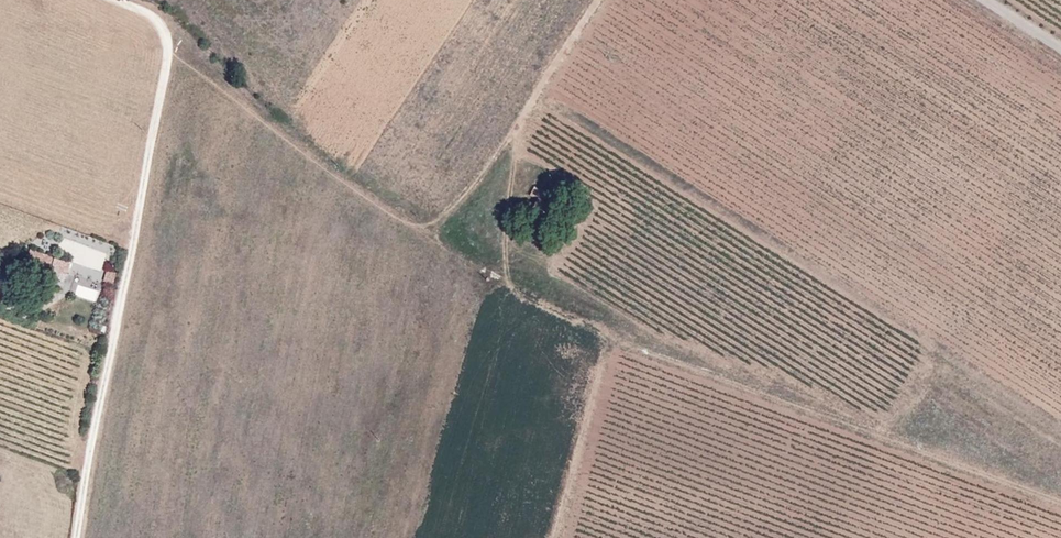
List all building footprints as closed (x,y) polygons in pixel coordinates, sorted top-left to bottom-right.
[(27,287),(33,288),(35,278),(17,274),(14,288),(26,291),(27,287)] [(41,290),(43,280),(35,278),(33,288),(41,290)] [(78,296),(97,299),(99,289),(80,287),(78,296)]
